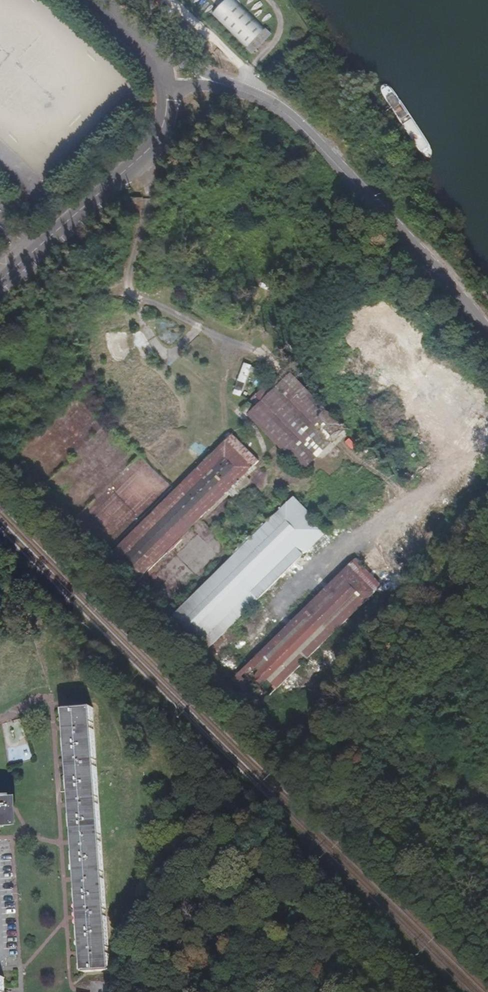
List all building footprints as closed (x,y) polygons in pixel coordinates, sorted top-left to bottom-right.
[(218,9),(212,14),(252,53),(259,46),(270,34),(236,0),(226,0),(218,9)] [(249,415),(277,444),(305,472),(346,430),(291,374),(281,383),(263,402),(256,408),(249,415)] [(257,396),(263,402),(281,383),(276,378),(257,396)] [(248,416),(249,415),(256,408),(251,403),(243,411),(248,416)] [(111,555),(137,581),(260,461),(233,434),(176,490),(111,555)] [(328,531),(295,497),(236,555),(173,617),(206,651),(328,531)] [(260,706),(382,586),(356,559),(314,600),(306,592),(297,601),(305,609),(234,679),(260,706)] [(71,766),(84,973),(111,971),(110,957),(103,854),(98,778),(94,708),(67,710),(68,728),(71,766)] [(82,973),(84,973),(71,766),(68,728),(67,710),(65,710),(70,783),(77,884),(82,973)] [(11,823),(10,797),(0,797),(0,824),(11,823)] [(123,984),(110,983),(109,991),(122,991),(123,984)]
